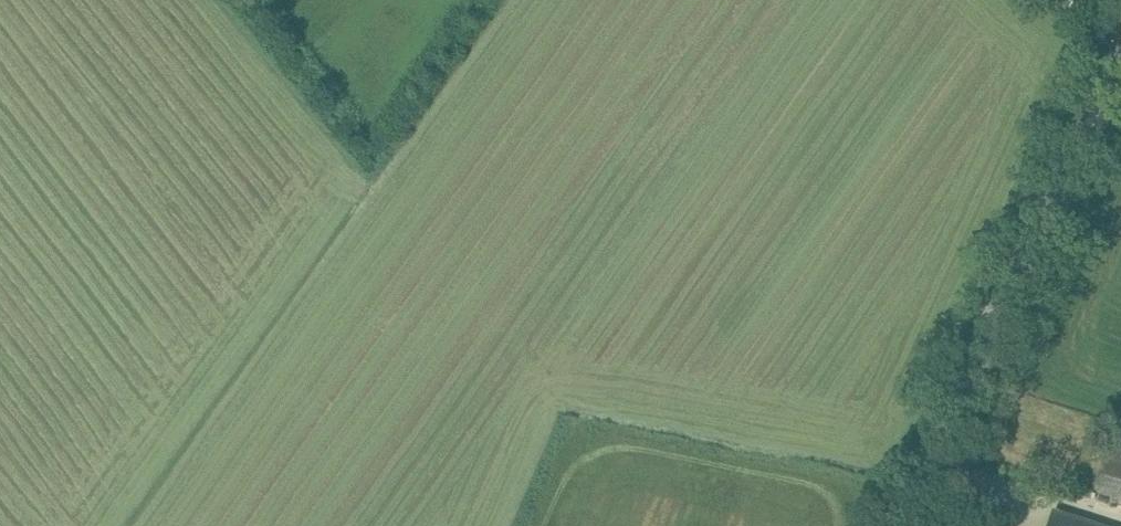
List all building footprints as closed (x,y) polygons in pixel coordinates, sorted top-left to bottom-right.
[(1114,442),(1098,493),(1120,501),(1120,444),(1114,442)] [(1053,514),(1049,525),(1090,525),(1053,514)]
